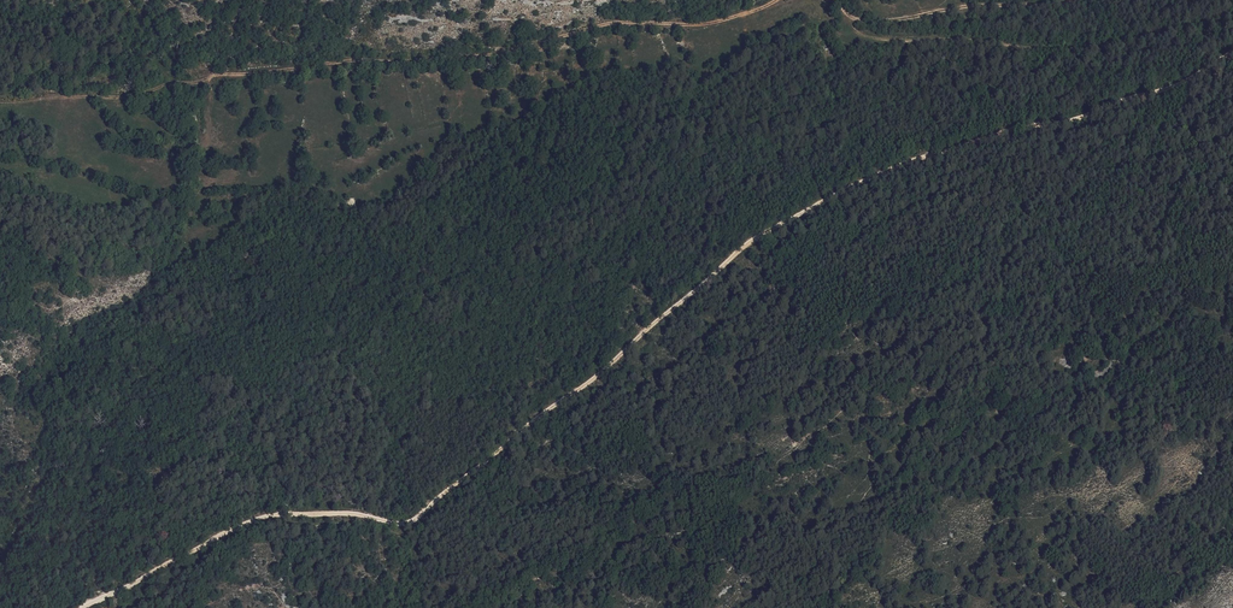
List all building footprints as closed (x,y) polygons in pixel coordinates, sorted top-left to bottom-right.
[(194,54),(195,46),(178,41),(176,53),(189,57),(190,53),(194,54)]
